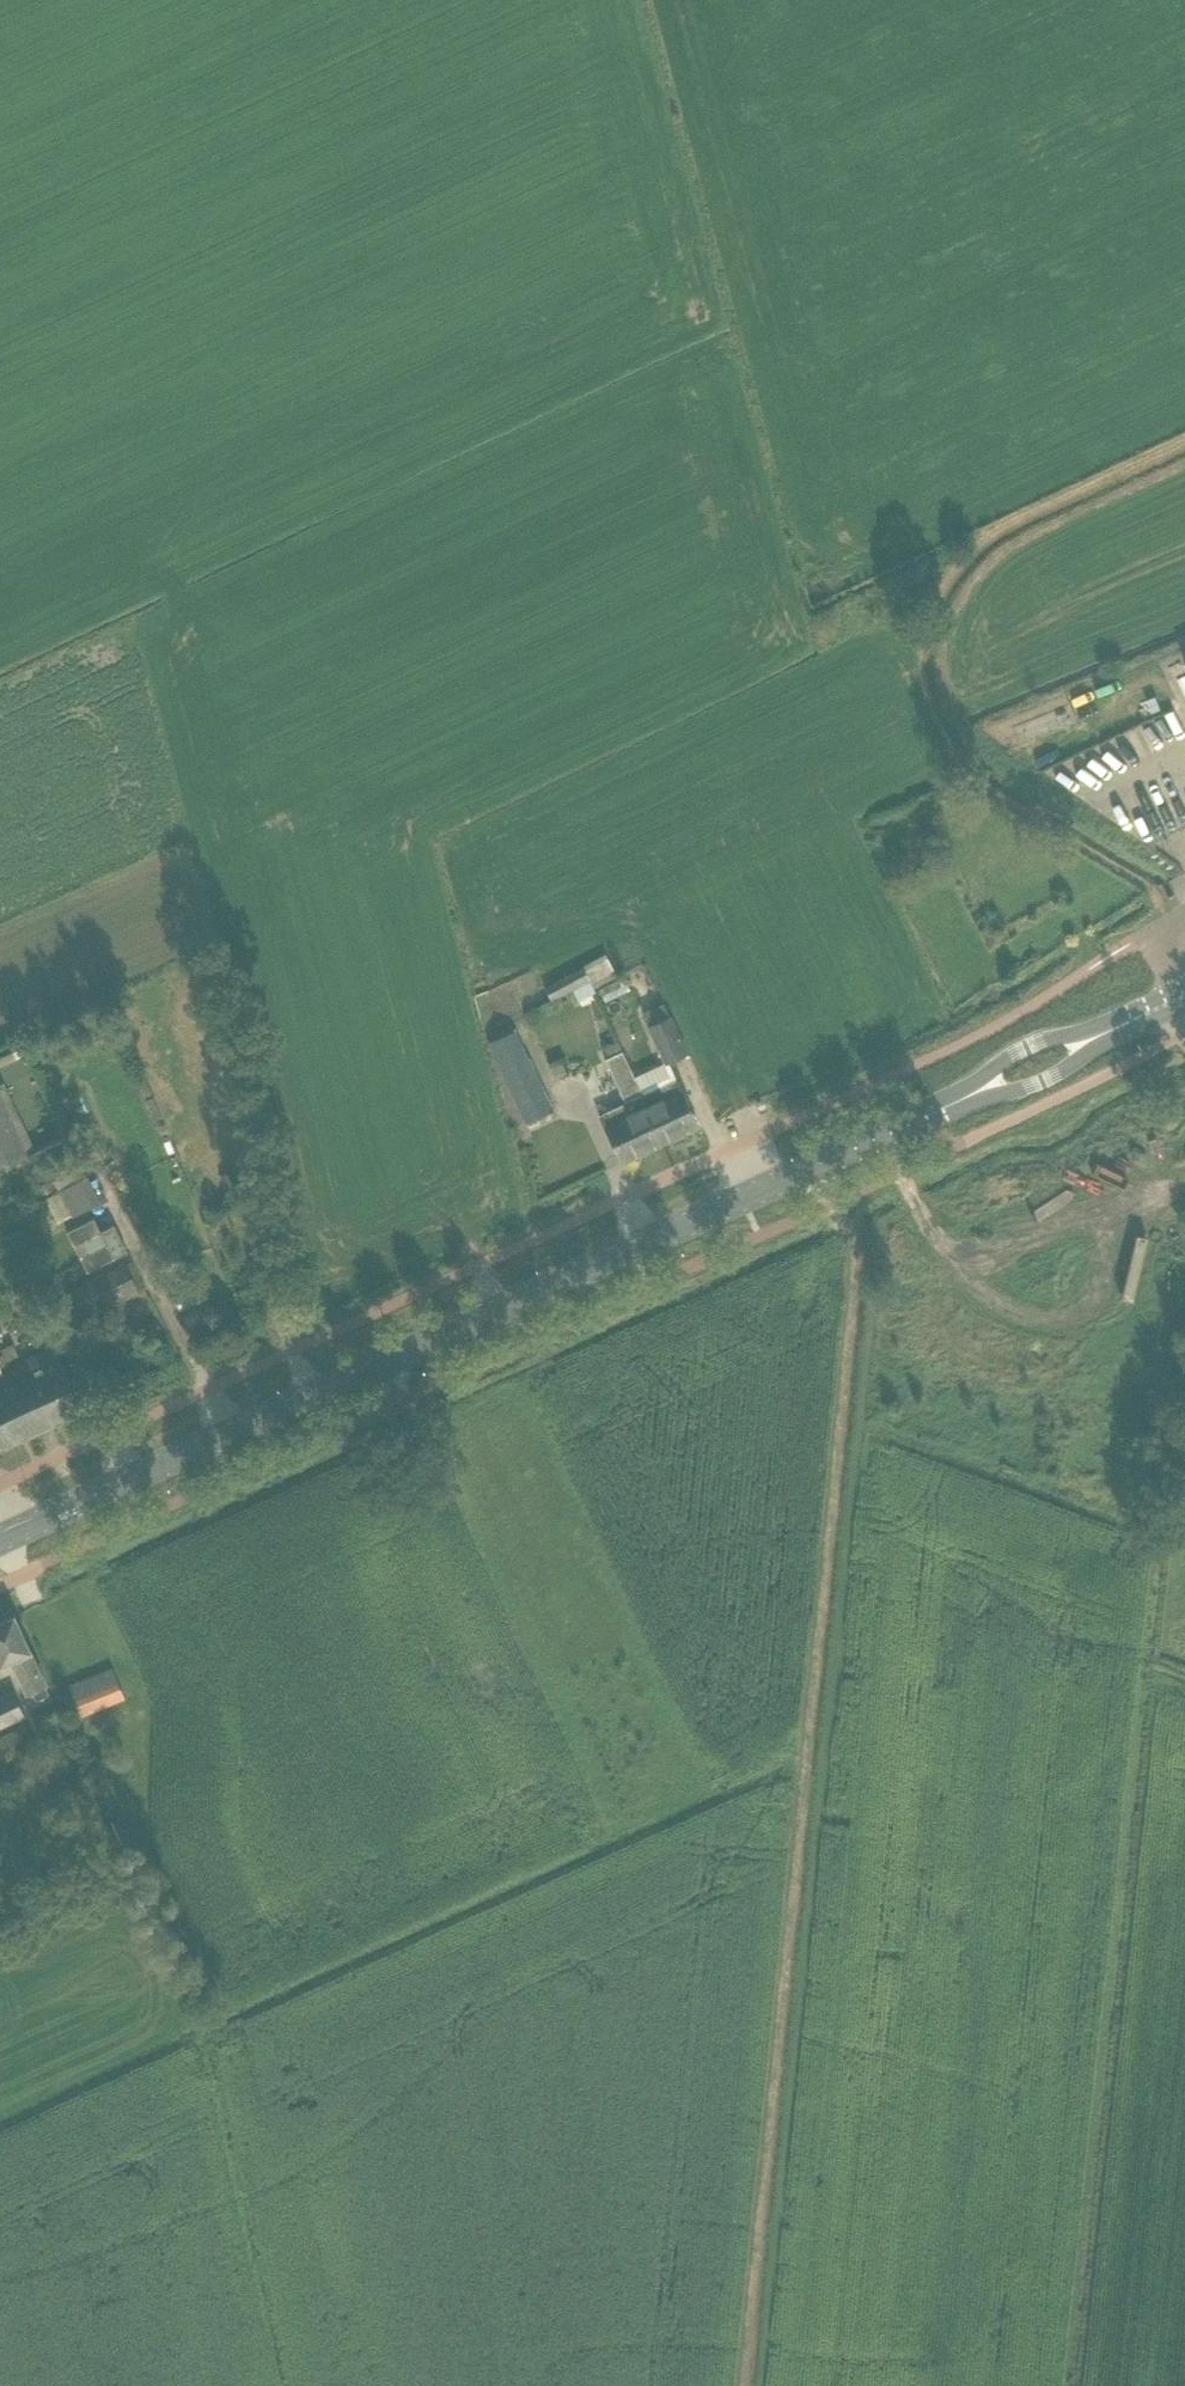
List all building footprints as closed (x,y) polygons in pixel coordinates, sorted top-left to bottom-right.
[(610,953),(549,982),(556,997),(577,986),(581,993),(620,974),(610,953)] [(688,1054),(670,1015),(646,1027),(664,1066),(688,1054)] [(500,1037),(498,1031),(486,1036),(515,1101),(525,1123),(553,1111),(529,1058),(528,1059),(515,1030),(500,1037)] [(627,1102),(600,1115),(622,1163),(661,1145),(639,1096),(642,1095),(628,1065),(623,1053),(618,1055),(607,1060),(627,1102)] [(642,1095),(639,1096),(661,1145),(699,1127),(676,1079),(642,1095)] [(33,1152),(2,1084),(0,1085),(0,1167),(33,1152)] [(71,1161),(48,1174),(58,1192),(81,1179),(71,1161)] [(86,1253),(134,1232),(106,1168),(92,1175),(103,1202),(88,1209),(93,1221),(76,1229),(86,1253)] [(235,1171),(221,1176),(226,1190),(240,1185),(235,1171)] [(72,1217),(103,1199),(89,1175),(58,1193),(72,1217)] [(145,1289),(133,1261),(70,1289),(82,1318),(145,1289)] [(13,1343),(1,1349),(6,1360),(18,1355),(13,1343)] [(84,1411),(55,1347),(28,1359),(30,1364),(15,1371),(42,1431),(84,1411)] [(15,1371),(0,1378),(0,1450),(42,1431),(15,1371)] [(11,1660),(27,1694),(45,1686),(13,1616),(0,1623),(0,1666),(11,1660)] [(126,1699),(114,1673),(70,1690),(82,1716),(126,1699)] [(23,1716),(12,1692),(0,1698),(0,1727),(23,1716)] [(0,1756),(25,1744),(18,1729),(0,1737),(0,1756)] [(119,1818),(104,1824),(114,1846),(128,1839),(119,1818)]
